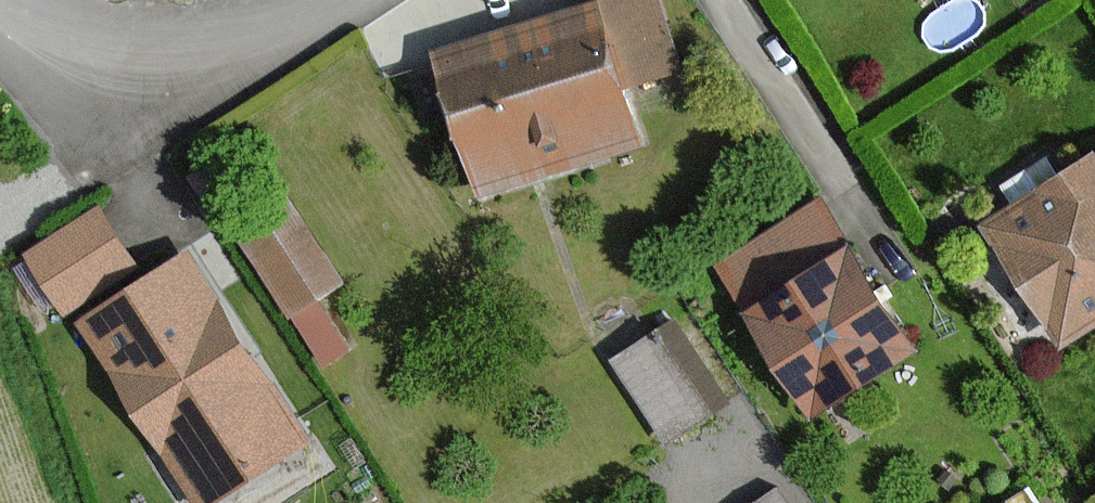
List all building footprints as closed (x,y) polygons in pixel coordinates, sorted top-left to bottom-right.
[(586,4),(432,53),(478,195),(641,141),(624,90),(683,72),(661,0),(584,0),(586,4)] [(1060,349),(1094,327),(1094,155),(982,226),(1060,349)] [(254,218),(232,233),(289,321),(291,319),(318,302),(345,284),(288,196),(254,218)] [(818,203),(716,267),(745,313),(812,417),(913,354),(848,249),(818,203)] [(138,267),(98,206),(23,254),(63,315),(138,267)] [(186,259),(82,327),(198,502),(205,502),(304,439),(186,259)] [(351,352),(318,302),(291,319),(324,369),(351,352)] [(729,405),(674,319),(610,360),(665,446),(729,405)] [(776,486),(750,502),(787,502),(776,486)]
